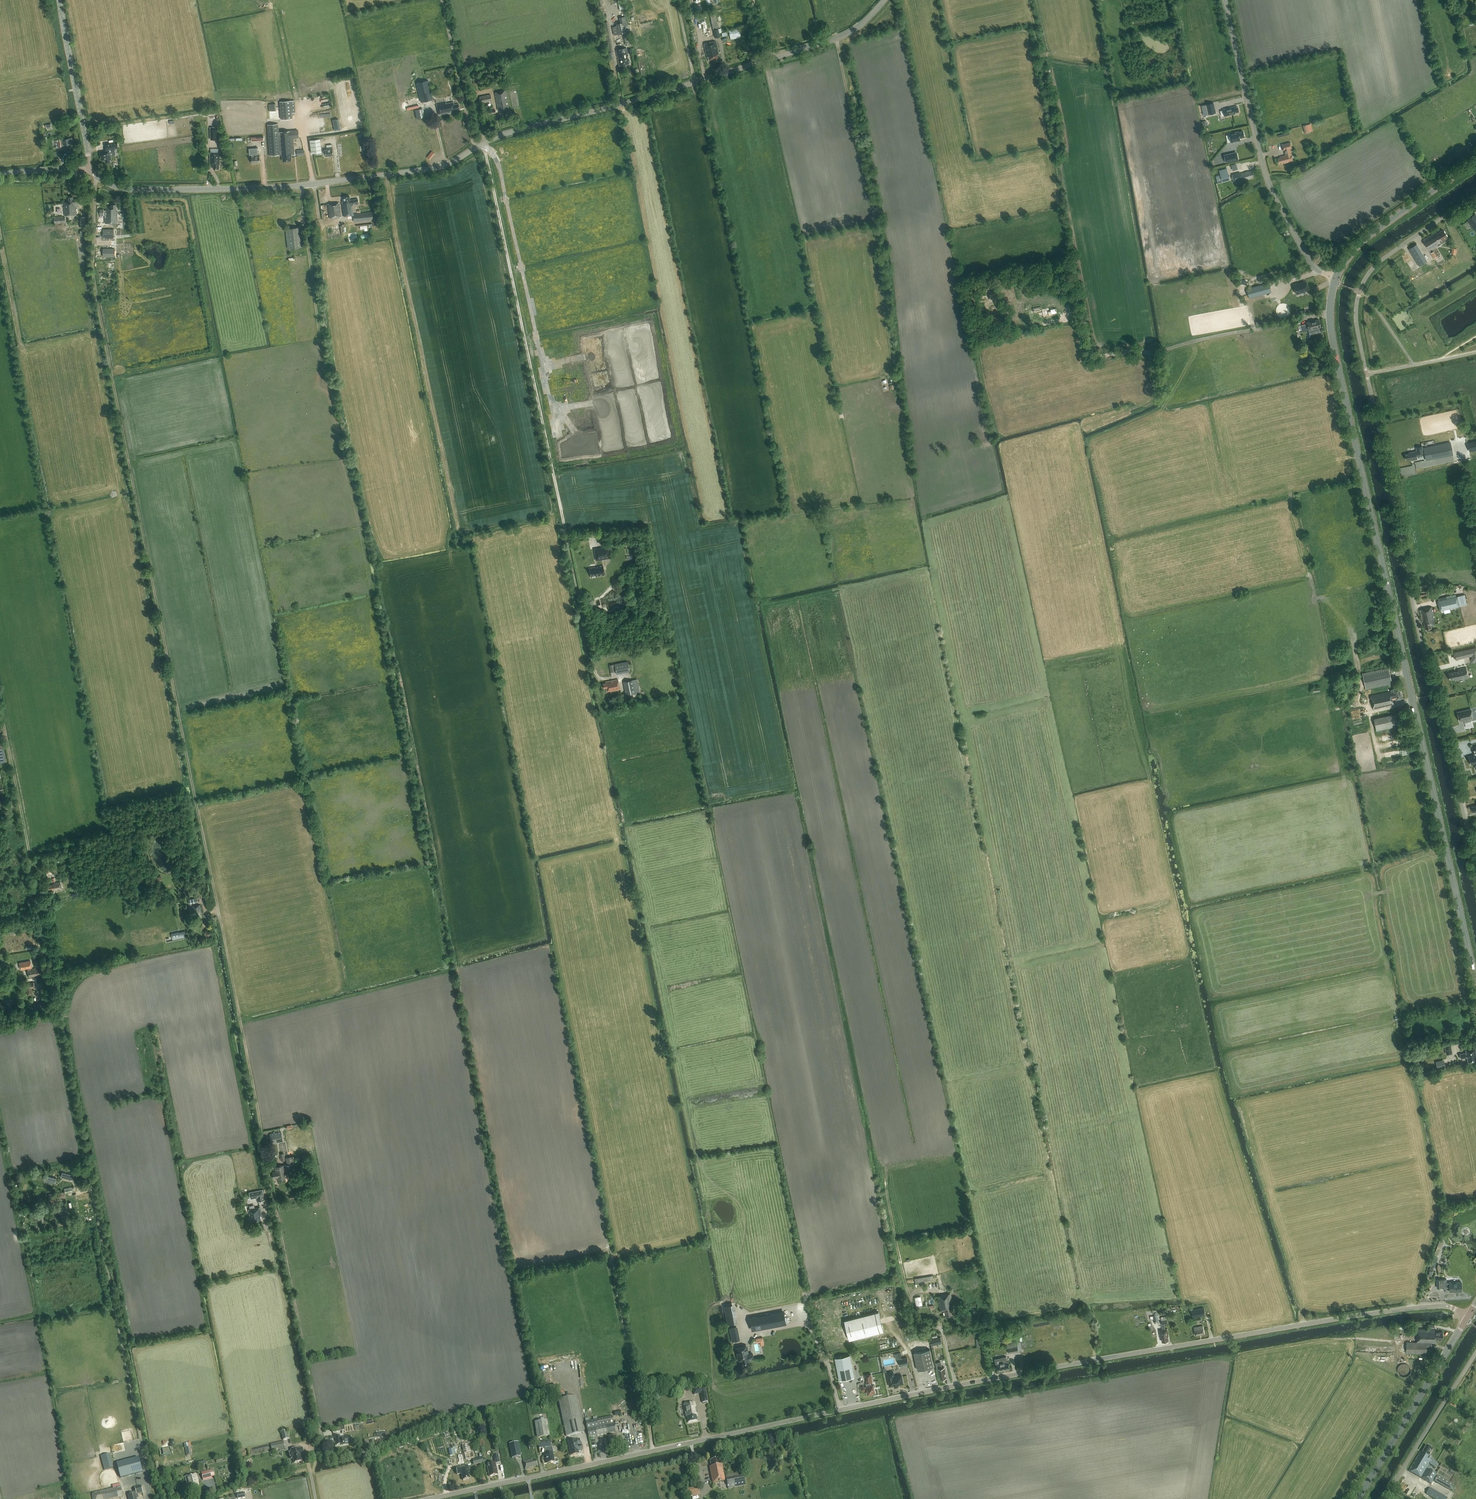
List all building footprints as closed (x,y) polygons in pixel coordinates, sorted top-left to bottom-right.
[(710,16),(715,38),(720,37),(719,33),(722,32),(721,28),(718,29),(715,14),(710,16)] [(627,32),(628,32),(625,16),(619,18),(620,23),(616,24),(616,26),(612,27),(614,35),(623,33),(626,46),(630,45),(627,32)] [(729,30),(731,39),(741,37),(739,28),(729,30)] [(714,61),(718,60),(717,54),(719,54),(716,42),(704,44),(707,55),(707,56),(708,56),(709,60),(714,59),(714,61)] [(625,65),(630,64),(630,60),(629,60),(627,48),(616,50),(619,66),(621,66),(622,68),(626,67),(625,65)] [(416,84),(421,103),(433,100),(428,81),(416,84)] [(500,116),(511,114),(511,110),(509,110),(506,91),(495,93),(498,111),(499,110),(500,116)] [(492,101),(490,94),(479,96),(480,103),(492,101)] [(292,119),(292,113),(295,112),(294,100),(280,101),(281,119),(292,119)] [(437,104),(439,115),(450,112),(450,113),(451,112),(451,113),(453,113),(453,112),(454,112),(453,110),(459,109),(458,103),(454,104),(453,102),(446,103),(446,102),(437,104)] [(1216,113),(1213,103),(1202,106),(1204,116),(1216,113)] [(1235,106),(1227,108),(1223,109),(1224,116),(1235,114),(1235,113),(1239,112),(1238,107),(1235,108),(1235,106)] [(416,118),(425,117),(423,108),(415,109),(416,118)] [(270,156),(281,155),(281,157),(282,157),(282,161),(291,160),(291,155),(294,155),(293,138),(298,138),(298,130),(278,132),(278,124),(267,125),(270,156)] [(1231,143),(1239,141),(1240,141),(1240,138),(1244,137),(1243,131),(1238,133),(1238,132),(1229,134),(1231,143)] [(71,143),(74,143),(73,138),(63,140),(65,154),(67,153),(67,155),(72,154),(71,152),(72,152),(71,143)] [(321,152),(320,139),(310,140),(311,153),(321,152)] [(1278,159),(1279,163),(1281,163),(1282,164),(1293,161),(1290,149),(1292,148),(1290,142),(1282,145),(1283,151),(1284,150),(1285,155),(1280,157),(1280,158),(1278,159)] [(115,152),(115,149),(118,148),(117,143),(107,144),(106,144),(106,148),(105,148),(105,151),(100,152),(101,160),(102,161),(105,160),(106,162),(110,162),(110,160),(111,159),(110,152),(115,152)] [(325,157),(333,156),(332,145),(326,146),(327,150),(324,150),(325,157)] [(251,164),(260,163),(259,156),(256,156),(256,154),(256,150),(249,150),(250,154),(251,154),(252,156),(251,156),(251,164)] [(210,153),(210,164),(213,164),(213,169),(219,169),(218,164),(219,164),(219,152),(210,153)] [(1238,160),(1237,153),(1224,156),(1226,163),(1238,160)] [(1217,183),(1230,180),(1227,168),(1218,170),(1220,175),(1216,176),(1217,183)] [(1251,171),(1240,174),(1240,172),(1232,175),(1232,176),(1233,180),(1234,181),(1242,179),(1242,180),(1253,177),(1253,176),(1254,176),(1253,171),(1251,172),(1251,171)] [(372,212),(353,215),(351,204),(352,204),(352,205),(358,205),(358,199),(350,200),(349,196),(343,197),(344,201),(342,201),(342,203),(344,216),(353,215),(354,222),(365,220),(373,219),(372,212)] [(75,204),(79,203),(78,199),(73,199),(73,197),(68,197),(68,201),(63,202),(65,215),(76,215),(75,204)] [(329,218),(341,217),(340,203),(327,204),(329,218)] [(100,209),(100,215),(104,215),(105,215),(105,223),(117,223),(117,222),(117,212),(116,212),(116,205),(111,205),(111,207),(106,207),(106,210),(104,210),(104,209),(100,209)] [(1467,219),(1469,221),(1469,222),(1470,222),(1472,226),(1475,231),(1475,230),(1475,216),(1475,214),(1475,213),(1467,219)] [(303,247),(301,227),(285,229),(287,249),(303,247)] [(114,237),(114,229),(103,229),(103,237),(114,237)] [(1429,251),(1438,245),(1438,246),(1441,245),(1440,244),(1445,241),(1444,240),(1448,238),(1443,230),(1438,233),(1437,232),(1423,240),(1429,251)] [(1428,261),(1418,243),(1409,248),(1419,265),(1428,261)] [(115,248),(103,248),(103,257),(115,257),(115,248)] [(1298,283),(1293,284),(1297,293),(1308,290),(1305,282),(1298,284),(1298,283)] [(1264,285),(1249,289),(1251,297),(1266,293),(1264,285)] [(1056,306),(1043,309),(1044,316),(1058,313),(1056,306)] [(1302,331),(1308,330),(1308,331),(1320,328),(1320,327),(1321,326),(1320,325),(1320,324),(1318,319),(1306,322),(1307,324),(1304,324),(1304,321),(1300,322),(1300,323),(1295,324),(1296,331),(1302,329),(1302,331)] [(1405,455),(1406,460),(1411,459),(1411,460),(1413,459),(1414,460),(1416,459),(1416,456),(1418,455),(1425,454),(1426,460),(1453,455),(1450,442),(1424,447),(1424,448),(1422,448),(1422,446),(1416,448),(1417,451),(1409,452),(1409,454),(1405,455)] [(1470,452),(1475,451),(1475,442),(1468,444),(1470,452)] [(595,550),(597,560),(602,559),(602,558),(609,556),(607,548),(595,550)] [(591,578),(597,577),(605,575),(603,566),(589,568),(591,578)] [(1465,594),(1457,596),(1460,606),(1467,604),(1465,594)] [(1457,596),(1437,601),(1440,610),(1460,606),(1457,596)] [(1431,626),(1436,625),(1432,607),(1419,609),(1422,622),(1424,622),(1425,629),(1431,628),(1431,626)] [(1462,651),(1453,653),(1455,660),(1464,658),(1462,651)] [(620,673),(629,671),(627,661),(618,663),(620,673)] [(1362,673),(1366,689),(1392,684),(1388,667),(1362,673)] [(1448,673),(1450,680),(1455,679),(1456,681),(1459,680),(1459,679),(1463,678),(1463,679),(1468,678),(1466,667),(1458,669),(1458,671),(1448,673)] [(607,691),(620,689),(618,679),(605,682),(605,683),(603,684),(603,688),(606,688),(607,691)] [(623,682),(626,695),(640,692),(637,679),(623,682)] [(1395,700),(1402,698),(1399,687),(1393,689),(1390,690),(1390,691),(1370,695),(1373,709),(1394,704),(1393,700),(1395,699),(1395,700)] [(1473,718),(1471,708),(1457,712),(1459,722),(1464,721),(1465,723),(1471,721),(1471,719),(1473,718)] [(1396,713),(1374,718),(1376,731),(1399,726),(1396,713)] [(54,891),(62,889),(60,882),(54,883),(54,884),(53,885),(48,886),(50,894),(55,893),(54,891)] [(190,916),(195,915),(195,916),(196,916),(196,917),(201,916),(201,915),(202,914),(200,905),(193,906),(194,909),(191,909),(189,910),(190,916)] [(35,969),(33,969),(31,969),(30,968),(32,968),(31,960),(19,962),(20,970),(28,968),(29,970),(28,970),(29,977),(39,975),(39,974),(42,974),(41,969),(38,969),(38,968),(35,968),(35,969)] [(35,989),(34,982),(25,983),(27,995),(33,994),(32,990),(35,989)] [(35,1010),(46,1008),(45,1002),(34,1003),(35,1010)] [(1475,1060),(1475,1056),(1475,1048),(1466,1050),(1466,1053),(1459,1054),(1460,1058),(1467,1057),(1468,1062),(1475,1060)] [(281,1131),(270,1133),(272,1143),(283,1141),(281,1131)] [(286,1157),(287,1165),(284,1166),(275,1167),(275,1171),(272,1172),(273,1178),(277,1178),(277,1180),(285,1179),(284,1172),(286,1172),(286,1174),(287,1174),(288,1177),(294,1175),(292,1164),(294,1164),(293,1156),(286,1157)] [(73,1191),(72,1187),(61,1189),(62,1198),(66,1197),(65,1192),(73,1191)] [(263,1189),(249,1192),(250,1199),(257,1197),(258,1201),(265,1200),(263,1189)] [(250,1218),(253,1217),(254,1221),(261,1220),(260,1215),(261,1215),(260,1207),(255,1208),(254,1205),(249,1206),(250,1209),(248,1209),(250,1218)] [(1436,1253),(1440,1254),(1444,1239),(1439,1238),(1436,1253)] [(1449,1287),(1449,1292),(1462,1291),(1461,1282),(1449,1282),(1449,1283),(1446,1283),(1446,1279),(1436,1279),(1436,1288),(1446,1287),(1449,1287)] [(945,1315),(954,1314),(950,1294),(937,1296),(940,1311),(944,1310),(945,1315)] [(737,1322),(734,1303),(724,1305),(726,1323),(737,1322)] [(1204,1308),(1191,1310),(1193,1317),(1205,1315),(1204,1308)] [(879,1311),(844,1320),(850,1340),(884,1331),(879,1311)] [(783,1312),(750,1318),(752,1329),(786,1323),(783,1312)] [(1162,1329),(1159,1330),(1160,1336),(1161,1336),(1162,1341),(1168,1340),(1167,1335),(1168,1335),(1167,1328),(1165,1329),(1164,1324),(1168,1324),(1167,1319),(1161,1320),(1161,1325),(1162,1325),(1162,1329)] [(1195,1335),(1204,1334),(1202,1326),(1194,1327),(1195,1335)] [(1393,1327),(1394,1337),(1406,1337),(1406,1326),(1393,1327)] [(1012,1337),(1023,1334),(1022,1328),(1010,1331),(1012,1337)] [(1442,1339),(1443,1332),(1434,1332),(1434,1329),(1417,1329),(1416,1342),(1406,1342),(1406,1353),(1426,1353),(1426,1346),(1431,1346),(1431,1343),(1437,1343),(1437,1339),(1442,1339)] [(760,1345),(764,1344),(763,1337),(755,1338),(756,1342),(759,1342),(760,1345)] [(940,1337),(931,1339),(932,1345),(942,1343),(940,1337)] [(747,1359),(753,1358),(752,1353),(748,1354),(747,1347),(746,1346),(736,1348),(738,1358),(741,1357),(742,1363),(748,1362),(747,1359)] [(918,1370),(934,1367),(930,1349),(914,1353),(918,1370)] [(850,1355),(835,1358),(839,1380),(855,1377),(850,1355)] [(1006,1356),(994,1359),(995,1364),(996,1364),(998,1370),(1009,1368),(1008,1361),(1007,1362),(1006,1356)] [(907,1357),(898,1359),(900,1366),(908,1364),(907,1357)] [(941,1368),(940,1362),(935,1363),(936,1369),(938,1369),(940,1379),(947,1377),(944,1367),(941,1368)] [(895,1386),(898,1385),(898,1384),(903,1383),(901,1375),(894,1376),(893,1372),(887,1373),(890,1386),(895,1385),(895,1386)] [(865,1389),(867,1389),(868,1394),(875,1393),(873,1385),(871,1385),(871,1382),(872,1382),(871,1378),(872,1378),(871,1374),(865,1375),(866,1379),(867,1383),(866,1383),(867,1386),(866,1386),(866,1387),(865,1387),(864,1387),(862,1387),(861,1388),(861,1390),(863,1391),(864,1391),(865,1389)] [(699,1388),(702,1403),(708,1401),(705,1387),(699,1388)] [(558,1399),(566,1436),(584,1432),(576,1396),(558,1399)] [(687,1417),(688,1423),(697,1421),(696,1415),(698,1415),(697,1413),(698,1413),(697,1408),(696,1408),(695,1402),(683,1404),(686,1417),(687,1417)] [(585,1418),(589,1437),(615,1432),(612,1416),(597,1419),(596,1416),(593,1417),(593,1420),(589,1420),(589,1418),(585,1418)] [(535,1422),(537,1438),(549,1436),(547,1420),(535,1422)] [(611,1449),(617,1448),(616,1443),(623,1441),(622,1434),(616,1436),(616,1435),(608,1437),(610,1444),(606,1445),(607,1449),(611,1448),(611,1449)] [(339,1435),(335,1436),(336,1445),(340,1444),(341,1445),(351,1444),(350,1436),(340,1438),(339,1435)] [(577,1446),(581,1445),(579,1439),(576,1440),(576,1439),(568,1441),(571,1455),(579,1454),(577,1446)] [(283,1441),(271,1444),(272,1451),(279,1449),(279,1447),(285,1445),(283,1441)] [(190,1442),(184,1443),(186,1456),(193,1455),(190,1442)] [(521,1456),(518,1442),(509,1444),(512,1458),(521,1456)] [(1427,1445),(1425,1448),(1422,1454),(1420,1453),(1409,1471),(1431,1484),(1437,1475),(1427,1469),(1431,1463),(1434,1465),(1435,1463),(1430,1460),(1432,1458),(1430,1456),(1434,1449),(1427,1445)] [(544,1449),(545,1454),(547,1464),(555,1462),(553,1453),(553,1452),(552,1447),(544,1449)] [(304,1454),(303,1448),(299,1449),(299,1448),(291,1450),(291,1452),(289,1452),(291,1459),(293,1459),(294,1463),(302,1461),(301,1455),(304,1454)] [(496,1464),(500,1463),(498,1452),(493,1453),(495,1463),(487,1464),(490,1477),(498,1475),(497,1470),(497,1466),(496,1466),(496,1464)] [(117,1463),(121,1478),(142,1472),(138,1457),(117,1463)] [(711,1467),(709,1467),(712,1483),(725,1481),(722,1465),(721,1465),(719,1459),(710,1460),(711,1467)] [(530,1468),(538,1466),(536,1460),(532,1461),(532,1460),(524,1462),(526,1469),(530,1468)] [(463,1480),(470,1479),(469,1472),(470,1472),(468,1467),(463,1468),(462,1467),(456,1468),(457,1475),(462,1474),(463,1480)] [(213,1469),(201,1472),(203,1480),(212,1478),(212,1477),(215,1476),(213,1469)] [(743,1472),(725,1475),(728,1489),(745,1485),(743,1472)] [(193,1490),(199,1489),(197,1485),(198,1484),(196,1474),(185,1477),(188,1488),(192,1487),(193,1490)] [(1453,1484),(1438,1475),(1434,1481),(1450,1490),(1453,1484)] [(137,1498),(139,1497),(138,1494),(143,1492),(141,1485),(135,1487),(136,1491),(134,1491),(134,1493),(128,1495),(129,1498),(137,1498)] [(92,1498),(111,1498),(123,1496),(121,1486),(92,1493),(92,1498)] [(685,1489),(687,1497),(699,1494),(697,1486),(685,1489)] [(1426,1494),(1436,1498),(1447,1498),(1448,1498),(1430,1488),(1426,1494)]
